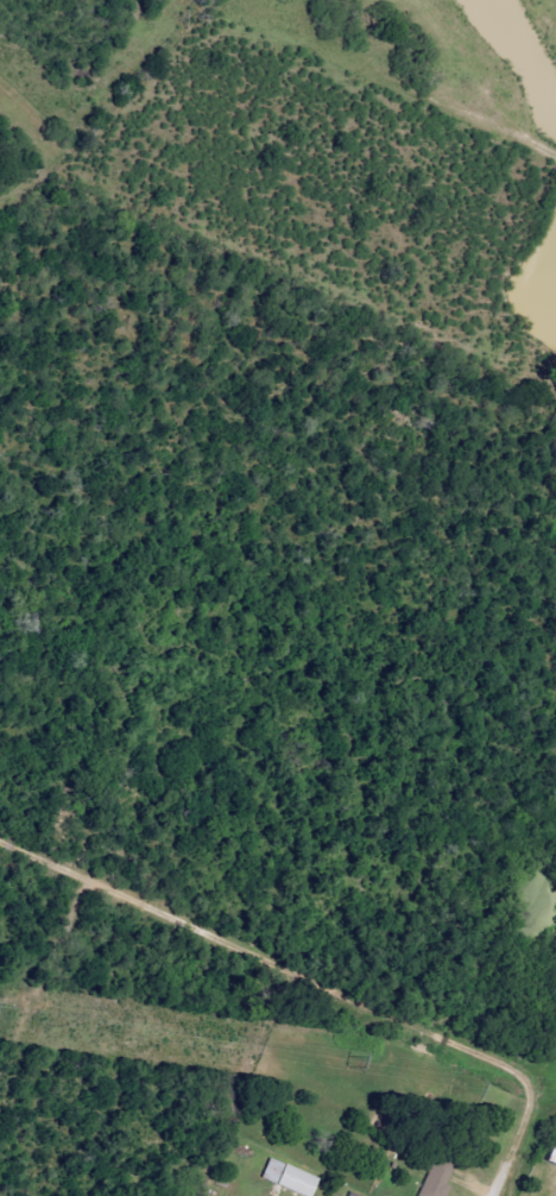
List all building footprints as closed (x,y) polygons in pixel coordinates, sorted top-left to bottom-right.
[(555,1167),(555,1132),(550,1130),(539,1162),(555,1167)] [(450,1163),(437,1195),(412,1195),(429,1154),(450,1163)] [(309,1174),(263,1160),(257,1181),(303,1195),(309,1174)]
